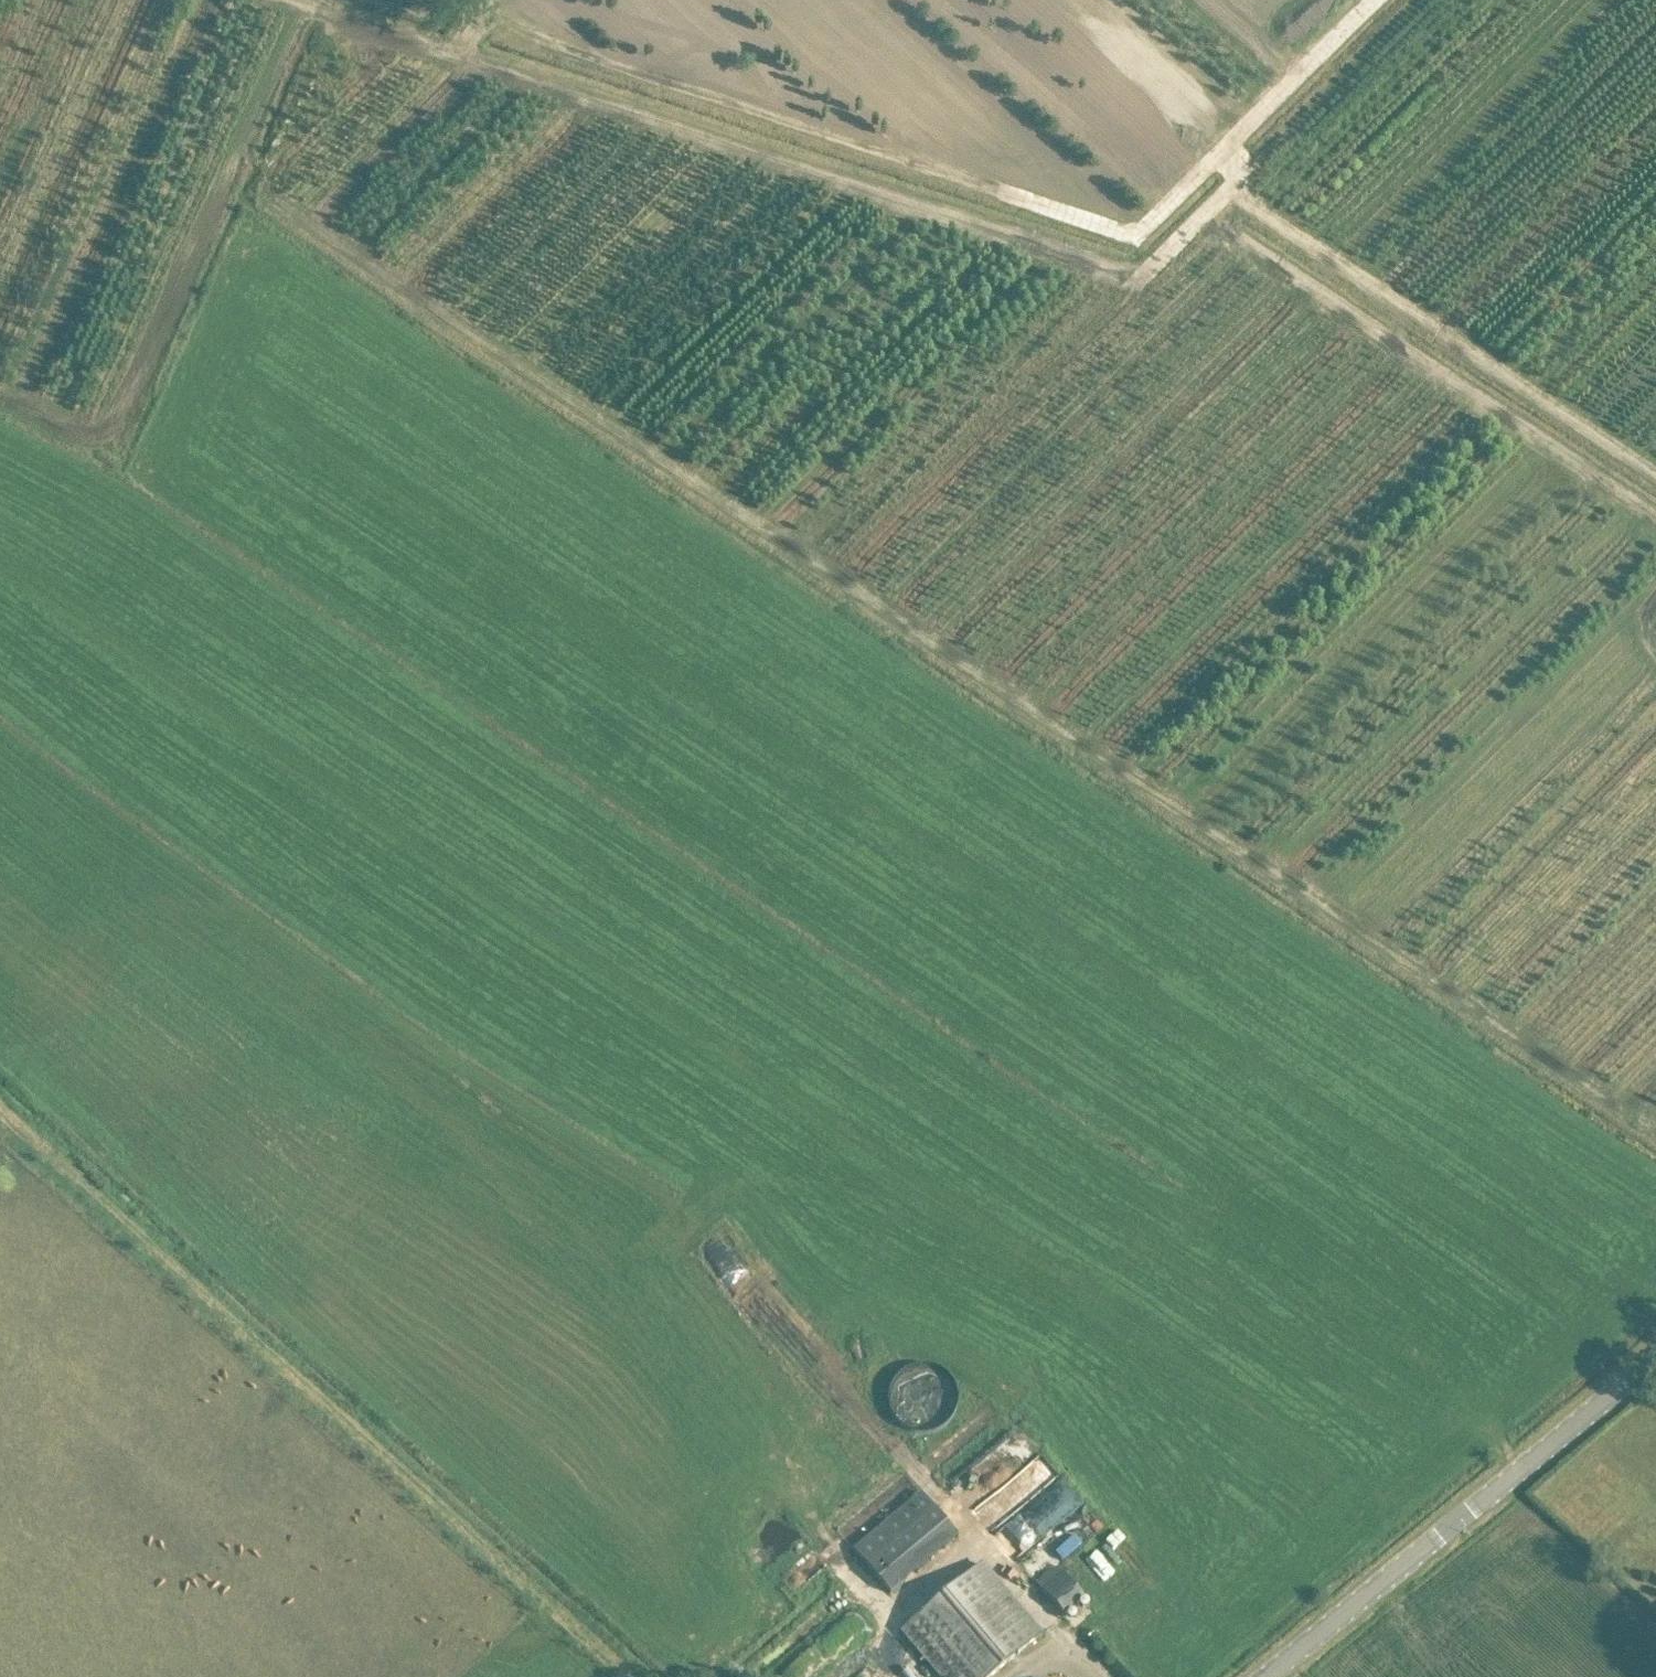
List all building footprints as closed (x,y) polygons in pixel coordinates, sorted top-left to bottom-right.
[(888,1408),(894,1419),(903,1426),(913,1431),(925,1431),(936,1428),(946,1421),(952,1411),(955,1400),(954,1388),(949,1378),(940,1369),(930,1364),(919,1363),(909,1365),(900,1370),(893,1377),(888,1387),(886,1397),(888,1408)] [(921,1496),(854,1552),(892,1597),(959,1541),(921,1496)] [(1123,1562),(1135,1550),(1115,1530),(1103,1541),(1123,1562)] [(902,1632),(940,1676),(991,1676),(1041,1635),(981,1565),(902,1632)] [(1057,1567),(1036,1584),(1063,1615),(1083,1598),(1057,1567)]
